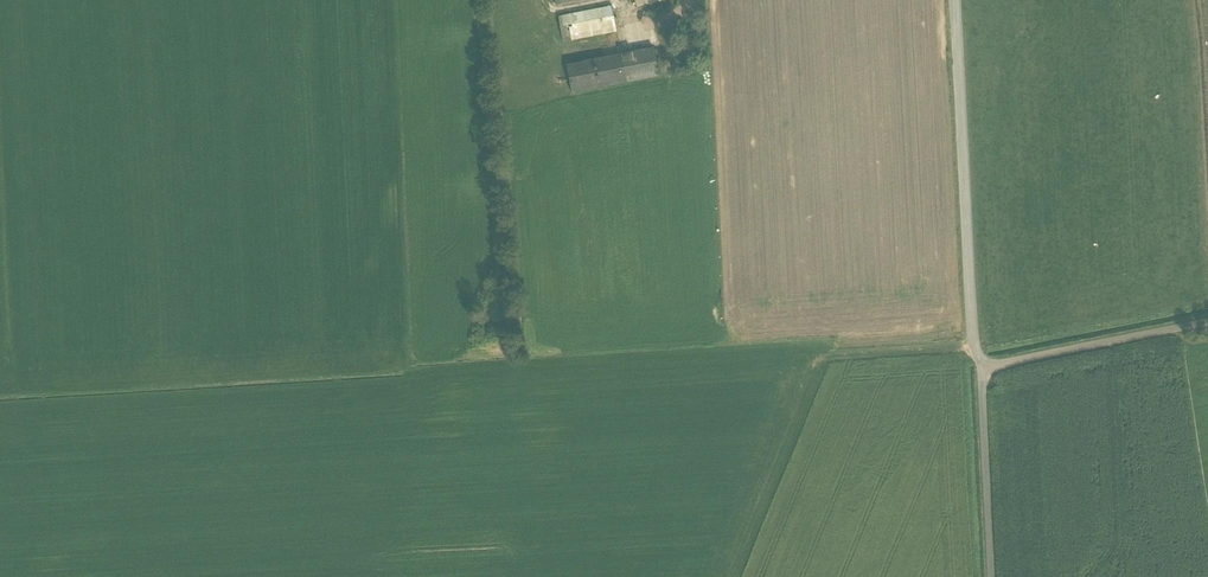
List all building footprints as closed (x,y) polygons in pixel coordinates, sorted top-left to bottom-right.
[(559,16),(563,42),(617,32),(612,5),(559,16)] [(653,47),(567,64),(572,93),(659,76),(653,47)]
